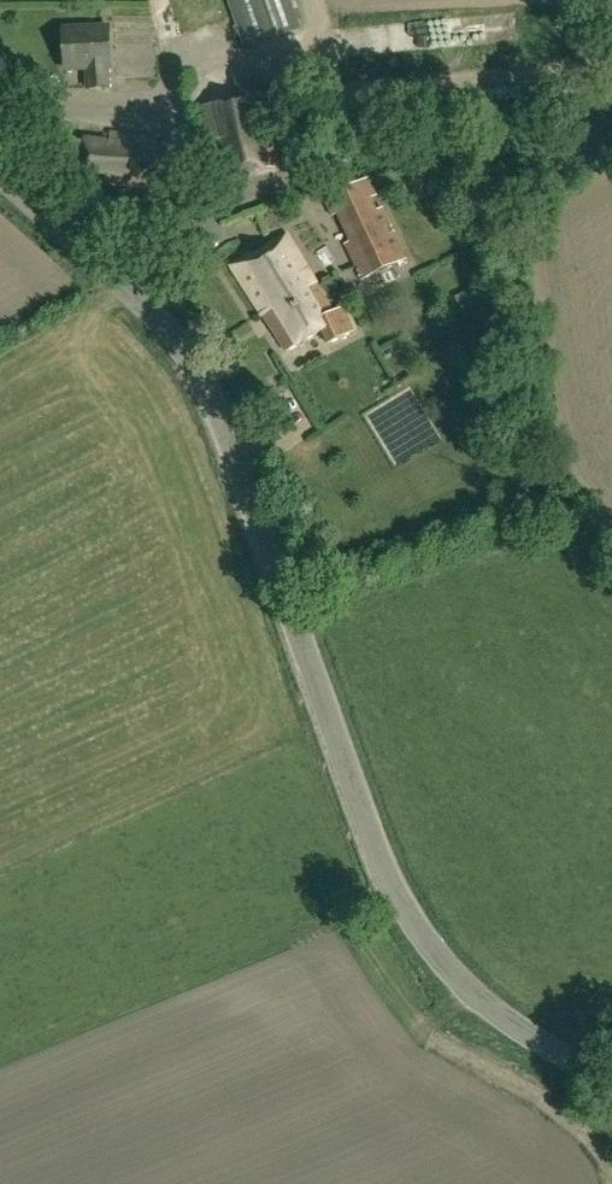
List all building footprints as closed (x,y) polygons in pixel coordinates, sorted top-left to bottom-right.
[(161,25),(179,20),(174,0),(154,0),(161,25)] [(300,29),(290,0),(228,0),(245,49),(300,29)] [(108,88),(107,68),(111,67),(109,27),(63,29),(65,70),(87,69),(88,89),(108,88)] [(276,166),(265,115),(269,115),(260,76),(234,82),(238,99),(200,107),(208,142),(213,141),(221,178),(276,166)] [(155,143),(155,135),(111,129),(110,140),(86,138),(84,140),(69,139),(65,167),(81,169),(81,171),(106,174),(105,186),(148,190),(149,179),(166,180),(165,187),(179,189),(181,142),(169,141),(169,144),(155,143)] [(369,220),(363,206),(373,202),(365,178),(319,197),(329,219),(336,216),(347,242),(340,245),(354,278),(397,259),(381,216),(369,220)] [(333,313),(284,230),(265,239),(270,249),(258,257),(249,249),(233,266),(288,353),(323,332),(329,346),(354,332),(342,309),(333,313)]
